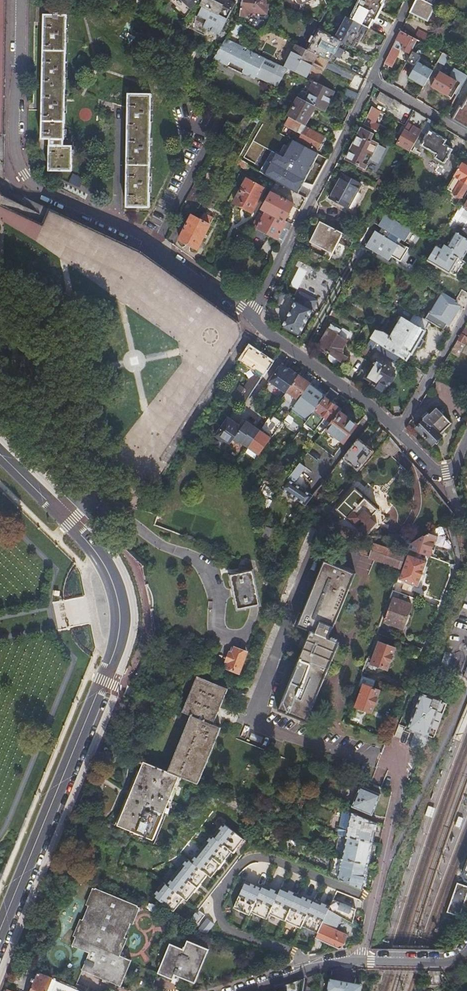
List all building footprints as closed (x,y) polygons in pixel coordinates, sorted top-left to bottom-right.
[(191,9),(197,0),(181,0),(191,9)] [(198,4),(200,6),(195,15),(188,28),(201,35),(202,32),(203,33),(204,30),(205,29),(218,35),(234,4),(232,2),(232,0),(200,0),(198,4)] [(239,8),(239,9),(239,17),(246,18),(249,14),(265,16),(267,4),(264,4),(264,0),(240,0),(239,8)] [(349,19),(363,26),(366,28),(368,29),(382,0),(359,0),(349,19)] [(434,7),(431,5),(421,0),(416,0),(409,13),(426,22),(434,7)] [(330,8),(340,13),(343,6),(333,1),(330,8)] [(47,170),(70,171),(71,146),(63,145),(63,139),(66,14),(58,14),(58,11),(53,11),(53,3),(34,2),(34,21),(42,21),(42,31),(40,31),(40,35),(40,38),(42,38),(42,66),(39,66),(39,70),(39,74),(41,74),(41,102),(38,102),(38,104),(38,109),(41,109),(40,139),(49,139),(49,145),(48,145),(48,150),(47,170)] [(192,13),(185,26),(188,28),(195,15),(192,13)] [(344,16),(333,37),(342,41),(345,43),(353,47),(356,41),(359,42),(363,34),(360,33),(363,26),(349,19),(344,16)] [(333,37),(316,27),(312,34),(312,37),(310,42),(307,43),(305,46),(306,49),(318,55),(331,62),(334,56),(339,48),(342,41),(333,37)] [(417,28),(413,37),(421,40),(425,31),(417,28)] [(398,49),(409,54),(411,51),(416,40),(400,32),(383,65),(388,68),(398,49)] [(239,38),(228,33),(225,39),(214,57),(227,64),(229,60),(244,67),(242,71),(255,77),(257,74),(279,85),(288,69),(284,67),(236,44),(239,38)] [(306,49),(296,44),(284,67),(288,69),(306,78),(318,55),(306,49)] [(334,56),(337,58),(341,59),(345,51),(342,49),(339,48),(334,56)] [(407,77),(422,86),(424,83),(431,71),(417,63),(420,58),(419,55),(411,51),(409,54),(405,61),(413,66),(407,77)] [(447,56),(441,53),(436,62),(442,65),(447,56)] [(229,60),(227,64),(242,71),(244,67),(229,60)] [(455,94),(466,75),(454,68),(449,77),(438,71),(430,86),(446,96),(447,95),(448,93),(452,95),(453,92),(455,94)] [(323,111),(333,91),(312,81),(306,93),(308,94),(305,101),(314,106),(323,111)] [(375,99),(388,107),(393,99),(379,92),(375,99)] [(126,208),(148,208),(150,94),(127,94),(126,112),(124,112),(124,115),(124,119),(126,119),(126,147),(123,147),(123,151),(123,155),(126,155),(125,182),(123,182),(123,186),(123,190),(125,190),(125,208),(126,208)] [(461,107),(459,106),(450,119),(466,129),(466,96),(461,107)] [(297,97),(286,116),(288,117),(303,126),(305,124),(314,106),(305,101),(297,97)] [(238,127),(232,136),(245,144),(247,141),(258,122),(245,115),(238,127)] [(288,118),(283,127),(300,137),(305,127),(288,118)] [(421,131),(412,146),(418,149),(420,145),(437,154),(434,158),(443,163),(451,149),(443,144),(445,140),(430,131),(435,123),(428,119),(421,131)] [(232,136),(238,127),(226,121),(222,130),(232,136)] [(305,127),(300,137),(298,141),(316,150),(323,137),(305,127)] [(412,146),(421,131),(412,127),(409,133),(404,131),(397,144),(409,151),(412,146)] [(345,158),(364,168),(368,159),(377,164),(385,148),(367,139),(370,134),(360,129),(345,158)] [(247,141),(245,144),(237,158),(249,166),(252,167),(257,171),(261,164),(250,158),(257,147),(247,141)] [(249,166),(237,158),(234,164),(246,171),(249,166)] [(269,168),(305,187),(314,171),(290,158),(288,160),(284,158),(282,163),(274,159),(269,168)] [(462,161),(453,176),(453,175),(445,189),(462,199),(466,191),(466,164),(462,161)] [(72,174),(69,182),(79,187),(83,179),(72,174)] [(329,199),(347,209),(360,185),(342,175),(329,199)] [(234,203),(252,212),(265,189),(247,179),(234,203)] [(388,190),(390,187),(377,180),(376,183),(388,190)] [(206,189),(194,183),(191,189),(202,195),(206,189)] [(191,189),(184,202),(197,209),(204,196),(202,195),(191,189)] [(305,199),(291,191),(286,201),(293,204),(292,207),(299,210),(305,199)] [(261,208),(284,221),(292,207),(293,204),(286,201),(272,193),(270,192),(261,208)] [(464,207),(459,204),(450,220),(459,225),(466,212),(466,209),(464,207)] [(289,230),(291,225),(284,221),(261,208),(250,228),(252,229),(256,231),(257,228),(270,235),(282,242),(283,240),(289,230)] [(459,225),(466,230),(466,212),(459,225)] [(179,240),(197,250),(209,225),(212,219),(203,214),(199,221),(191,216),(179,240)] [(375,232),(366,246),(389,260),(391,257),(400,262),(406,251),(395,244),(398,239),(404,242),(410,232),(384,217),(380,223),(378,226),(381,228),(378,234),(375,232)] [(459,225),(450,220),(444,229),(453,234),(446,246),(452,250),(449,254),(460,261),(466,250),(466,230),(459,225)] [(358,242),(319,223),(309,243),(325,251),(322,257),(344,268),(358,242)] [(256,231),(252,229),(245,242),(259,250),(268,240),(270,235),(257,228),(256,231)] [(454,275),(462,262),(460,261),(449,254),(452,250),(446,246),(437,241),(434,245),(426,260),(448,273),(449,272),(454,275)] [(214,276),(222,280),(230,266),(222,262),(214,276)] [(307,279),(326,287),(330,278),(311,270),(307,279)] [(282,328),(298,336),(312,309),(316,301),(299,292),(295,301),(282,328)] [(438,292),(436,295),(440,297),(453,304),(454,302),(438,292)] [(427,311),(422,319),(429,323),(438,328),(440,329),(454,305),(453,304),(440,297),(436,295),(427,311)] [(399,357),(406,361),(410,354),(411,355),(416,347),(418,348),(420,347),(423,342),(423,340),(420,338),(429,323),(422,319),(406,309),(389,337),(375,329),(370,338),(374,341),(376,342),(377,343),(399,357)] [(331,324),(324,335),(317,346),(328,354),(328,356),(328,358),(329,360),(330,362),(333,363),(336,364),(338,363),(340,362),(343,364),(347,358),(340,353),(347,341),(347,340),(346,339),(350,334),(343,329),(340,330),(331,324)] [(465,326),(457,340),(450,352),(457,356),(466,341),(466,327),(465,326)] [(372,350),(376,342),(370,338),(365,346),(372,350)] [(377,343),(374,347),(391,358),(390,360),(395,363),(399,357),(377,343)] [(259,354),(248,347),(246,351),(239,361),(250,368),(259,354)] [(270,362),(259,354),(250,368),(253,370),(252,371),(254,372),(243,389),(238,386),(230,397),(242,405),(246,399),(261,376),(260,376),(270,362)] [(370,384),(381,390),(387,381),(393,372),(384,365),(384,364),(376,359),(364,378),(371,382),(370,384)] [(285,393),(296,375),(281,364),(268,382),(285,393)] [(419,385),(425,374),(417,369),(410,379),(419,385)] [(303,380),(296,375),(285,393),(281,399),(292,407),(308,385),(313,378),(313,377),(308,374),(303,380)] [(319,383),(313,378),(308,385),(324,397),(326,394),(316,387),(319,383)] [(324,397),(308,385),(292,407),(287,415),(293,420),(292,422),(301,429),(303,425),(324,397)] [(337,394),(329,389),(326,394),(324,397),(303,425),(314,432),(314,431),(320,436),(324,430),(338,412),(339,410),(331,403),(337,394)] [(415,428),(432,445),(441,436),(439,434),(451,423),(436,408),(428,415),(427,413),(421,419),(423,420),(415,428)] [(338,412),(324,430),(342,444),(356,426),(338,412)] [(271,433),(278,421),(268,415),(261,428),(271,433)] [(231,443),(235,437),(241,428),(227,418),(216,435),(223,440),(224,438),(231,443)] [(243,440),(250,444),(259,431),(245,421),(241,428),(235,437),(242,442),(243,440)] [(250,444),(247,448),(258,456),(270,439),(259,431),(250,444)] [(375,448),(377,450),(388,437),(382,432),(373,442),(377,446),(375,448)] [(390,458),(399,450),(388,437),(377,450),(376,450),(385,458),(387,455),(390,458)] [(357,440),(342,459),(356,470),(371,452),(357,440)] [(296,467),(279,489),(303,506),(310,497),(293,484),(302,472),(296,467)] [(336,510),(365,536),(376,523),(370,518),(377,510),(354,490),(336,510)] [(327,501),(319,494),(316,497),(316,500),(322,505),(325,504),(327,501)] [(267,539),(270,540),(273,530),(272,529),(274,521),(269,519),(265,535),(267,535),(267,539)] [(406,549),(429,557),(436,536),(427,533),(422,537),(421,536),(408,545),(406,549)] [(368,558),(399,569),(404,555),(373,544),(368,558)] [(417,587),(426,562),(407,556),(398,580),(417,587)] [(284,695),(311,706),(338,642),(328,638),(355,573),(324,560),(297,625),(310,630),(284,695)] [(258,605),(249,566),(237,569),(238,573),(228,575),(235,610),(258,605)] [(402,629),(410,605),(392,599),(383,622),(402,629)] [(394,649),(373,641),(366,659),(371,660),(370,664),(386,670),(394,649)] [(237,674),(245,654),(233,649),(230,648),(225,661),(227,662),(225,670),(237,674)] [(368,687),(371,679),(360,676),(357,685),(361,687),(353,707),(370,713),(378,691),(368,687)] [(190,715),(167,771),(179,776),(198,784),(221,728),(214,725),(228,689),(198,677),(183,712),(190,715)] [(440,701),(413,690),(395,738),(421,749),(440,701)] [(305,721),(311,706),(284,695),(278,709),(305,721)] [(462,741),(466,729),(466,708),(454,738),(462,741)] [(122,742),(106,736),(103,744),(119,750),(122,742)] [(179,776),(167,771),(143,762),(140,761),(139,763),(142,764),(117,825),(153,840),(179,776)] [(371,815),(379,795),(359,786),(351,807),(371,815)] [(371,842),(375,823),(342,810),(337,836),(338,836),(371,842)] [(165,884),(155,897),(176,913),(185,899),(189,901),(208,875),(212,877),(232,850),(234,851),(244,838),(223,823),(213,836),(211,835),(192,862),(188,859),(168,886),(165,884)] [(367,864),(372,842),(371,842),(338,836),(334,856),(366,864),(367,864)] [(333,856),(328,877),(341,882),(361,890),(366,864),(334,856),(333,856)] [(301,925),(317,933),(326,913),(339,918),(353,925),(356,910),(333,900),(330,906),(314,899),(313,901),(281,886),(279,891),(263,884),(261,887),(246,879),(233,906),(249,913),(250,910),(266,918),(269,912),(300,927),(301,925)] [(446,912),(460,917),(466,896),(466,886),(455,883),(446,912)] [(129,962),(124,959),(112,954),(119,937),(124,939),(129,925),(125,923),(132,907),(136,908),(137,907),(95,889),(71,946),(88,954),(81,971),(114,986),(118,988),(129,962)] [(339,918),(326,913),(317,933),(315,938),(338,948),(341,946),(346,934),(334,929),(339,918)] [(208,920),(199,933),(207,935),(215,925),(208,920)] [(192,984),(206,950),(186,942),(182,951),(167,945),(154,974),(169,981),(171,976),(192,984)] [(30,980),(33,981),(29,990),(46,990),(51,978),(51,977),(37,971),(34,978),(31,977),(30,980)] [(307,978),(305,990),(313,990),(315,976),(307,978)] [(51,978),(46,990),(81,990),(51,978)]
